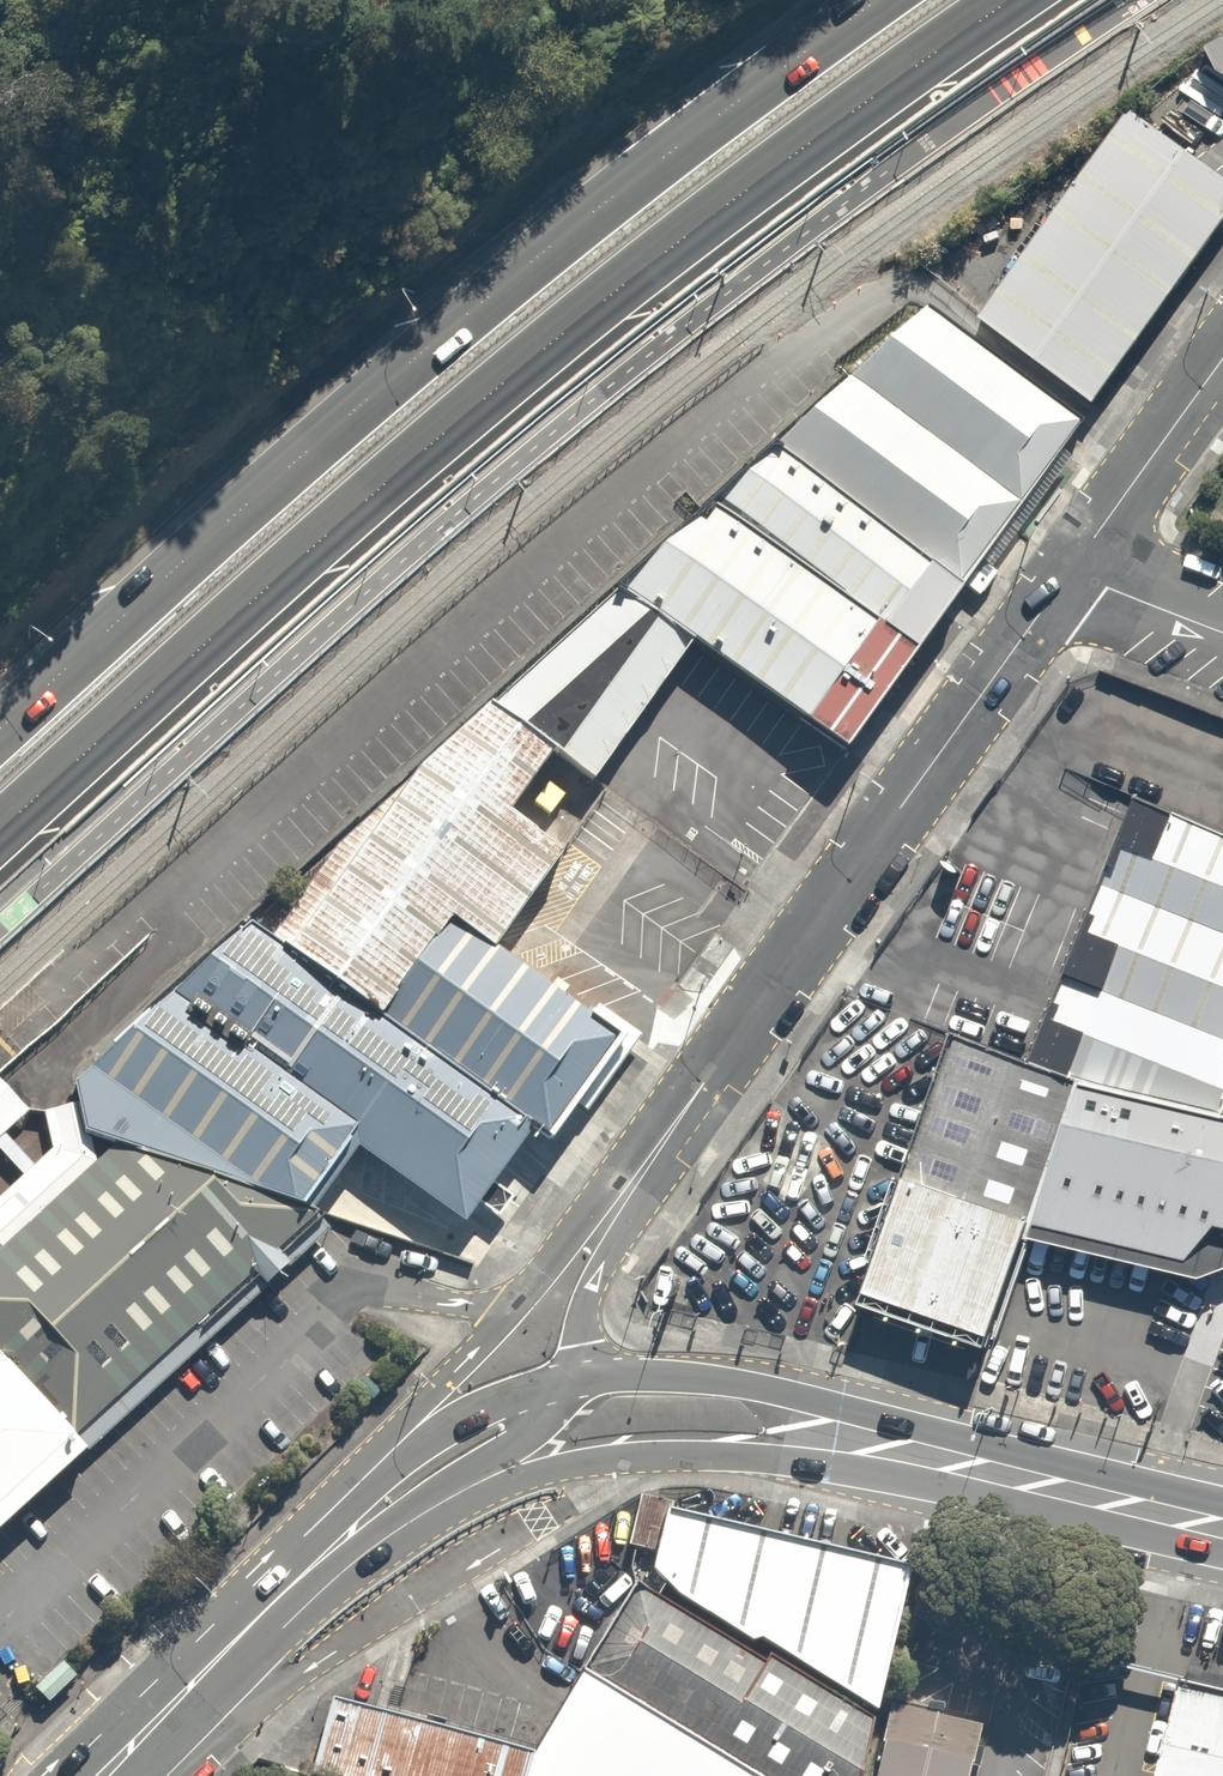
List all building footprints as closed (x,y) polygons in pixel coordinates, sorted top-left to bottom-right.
[(1182,69),(1197,94),(1222,109),(1222,45),(1182,69)] [(1131,112),(985,316),(982,321),(1096,405),(1222,229),(1222,177),(1131,112)] [(925,310),(778,448),(965,590),(1082,426),(925,310)] [(620,591),(696,645),(850,755),(967,592),(965,590),(778,448),(620,591)] [(492,711),(556,758),(560,760),(562,759),(596,784),(696,645),(620,591),(492,711)] [(340,846),(272,941),(383,1021),(455,924),(496,953),(498,951),(566,858),(512,817),(556,758),(492,711),(340,846)] [(1003,1049),(1044,1066),(1196,1110),(1222,1045),(1222,851),(1108,802),(1003,1049)] [(383,1021),(537,1132),(555,1145),(581,1109),(587,1114),(643,1039),(599,1008),(591,1018),(498,951),(496,953),(455,924),(383,1021)] [(272,941),(252,927),(151,1019),(115,1051),(116,1053),(76,1084),(81,1106),(87,1137),(91,1139),(131,1152),(130,1154),(315,1216),(317,1213),(361,1152),(467,1228),(537,1132),(383,1021),(272,941)] [(874,1179),(993,1215),(1035,1077),(916,1041),(874,1179)] [(6,1136),(30,1113),(0,1081),(0,1141),(6,1136)] [(1050,1081),(1001,1236),(1158,1271),(1189,1242),(1222,1248),(1222,1124),(1050,1081)] [(25,1177),(0,1200),(0,1248),(3,1252),(98,1165),(91,1139),(87,1137),(81,1106),(45,1113),(53,1152),(35,1168),(25,1177)] [(0,1141),(0,1150),(25,1177),(35,1168),(6,1136),(0,1141)] [(79,1438),(198,1329),(203,1334),(261,1281),(269,1289),(292,1268),(283,1259),(324,1221),(320,1217),(315,1216),(130,1154),(116,1149),(98,1165),(3,1252),(0,1248),(0,1353),(79,1438)] [(993,1215),(874,1179),(839,1294),(958,1330),(993,1215)] [(332,1230),(324,1221),(283,1259),(292,1268),(332,1230)] [(92,1452),(269,1289),(261,1281),(203,1334),(198,1329),(79,1438),(92,1452)] [(92,1452),(79,1438),(0,1353),(0,1537),(92,1452)] [(876,1713),(909,1568),(671,1511),(673,1503),(639,1496),(627,1545),(651,1551),(647,1568),(675,1597),(747,1643),(759,1640),(876,1713)] [(577,1670),(750,1775),(861,1775),(874,1721),(767,1655),(763,1661),(748,1651),(746,1653),(632,1582),(577,1670)] [(51,1705),(78,1678),(63,1663),(36,1690),(51,1705)] [(577,1670),(527,1755),(521,1775),(750,1775),(577,1670)] [(1179,1676),(1155,1775),(1222,1775),(1222,1686),(1179,1676)] [(527,1755),(328,1699),(305,1775),(306,1775),(521,1775),(527,1755)] [(978,1726),(888,1705),(872,1775),(966,1775),(978,1726)]
